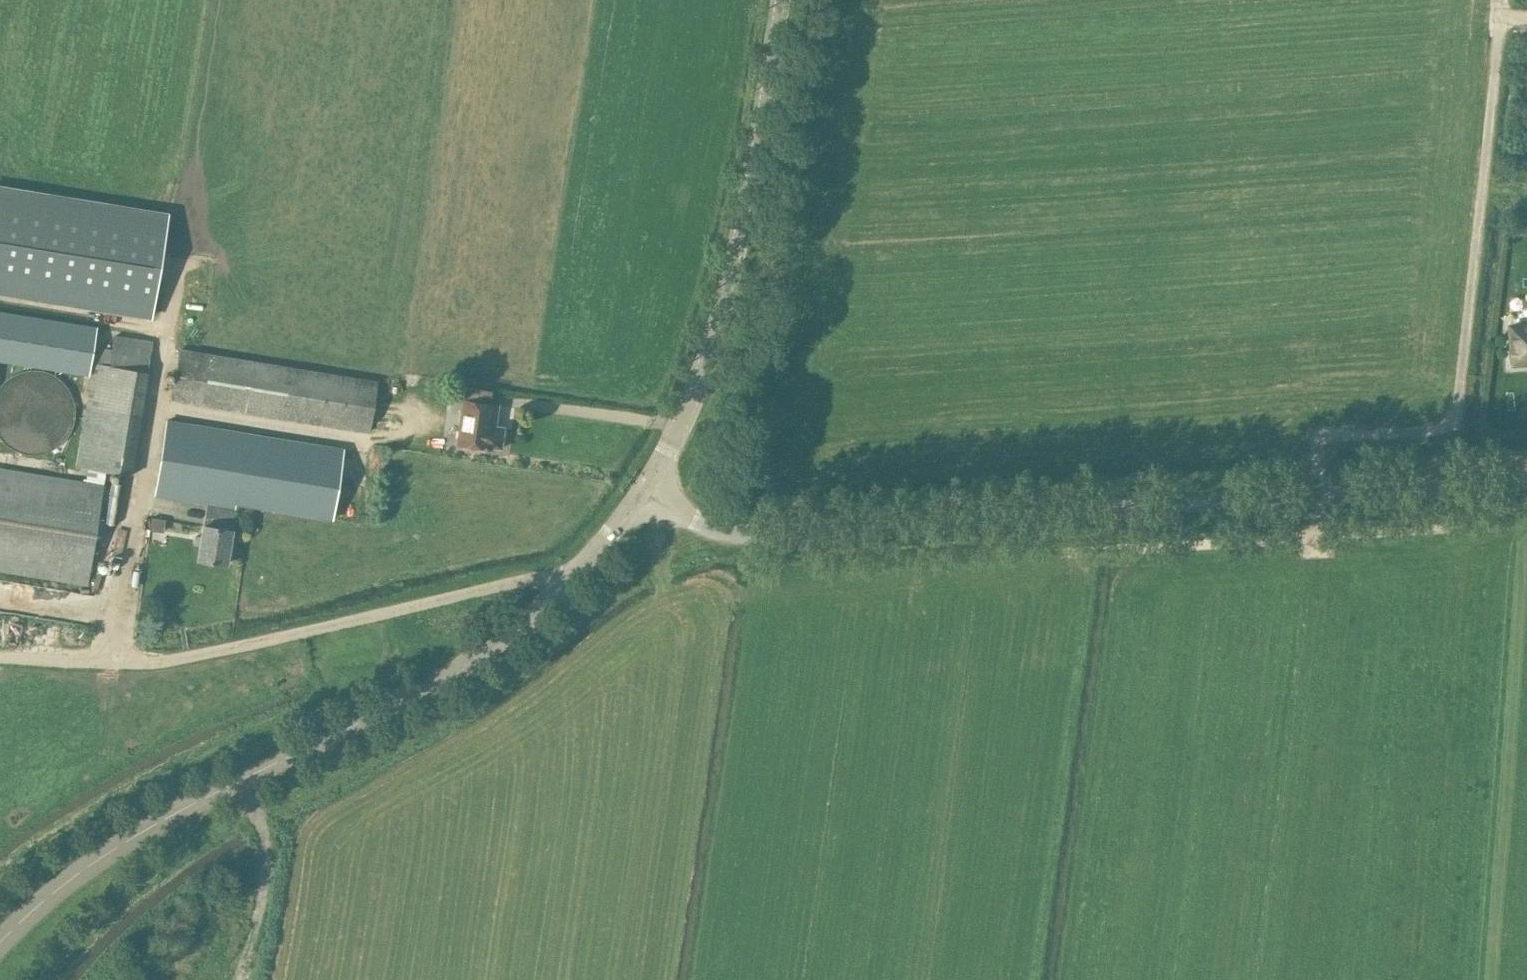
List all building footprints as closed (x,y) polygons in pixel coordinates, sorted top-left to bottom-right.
[(151,316),(168,216),(0,189),(0,291),(151,316)] [(171,399),(368,433),(385,331),(188,297),(171,399)] [(88,376),(97,326),(0,311),(0,362),(88,376)] [(1510,326),(1513,365),(1526,364),(1526,325),(1510,326)] [(100,348),(97,364),(92,363),(75,466),(131,475),(149,372),(153,341),(114,335),(111,349),(100,348)] [(504,428),(496,426),(499,405),(493,404),(494,391),(467,387),(465,400),(459,444),(493,449),(493,446),(502,448),(504,428)] [(235,510),(236,503),(332,519),(339,475),(342,450),(274,437),(270,464),(266,463),(271,436),(248,432),(166,419),(154,496),(207,505),(197,560),(226,565),(231,530),(228,529),(232,509),(235,510)] [(104,484),(0,467),(0,572),(88,586),(104,484)]
